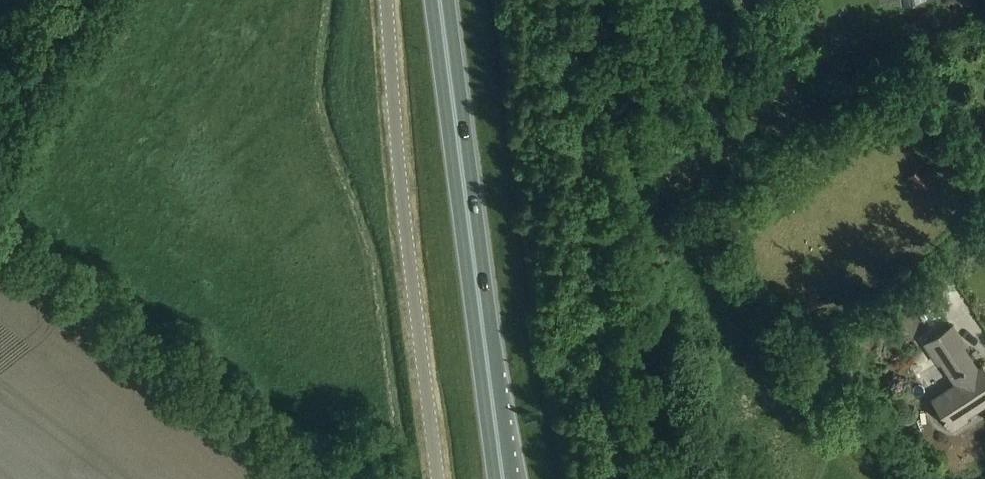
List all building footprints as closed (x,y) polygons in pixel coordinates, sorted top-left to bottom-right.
[(921,192),(936,176),(923,163),(908,178),(921,192)] [(953,326),(925,344),(938,364),(941,362),(955,384),(932,400),(952,430),(967,420),(966,418),(984,405),(984,371),(982,367),(978,369),(964,348),(966,346),(953,326)]
